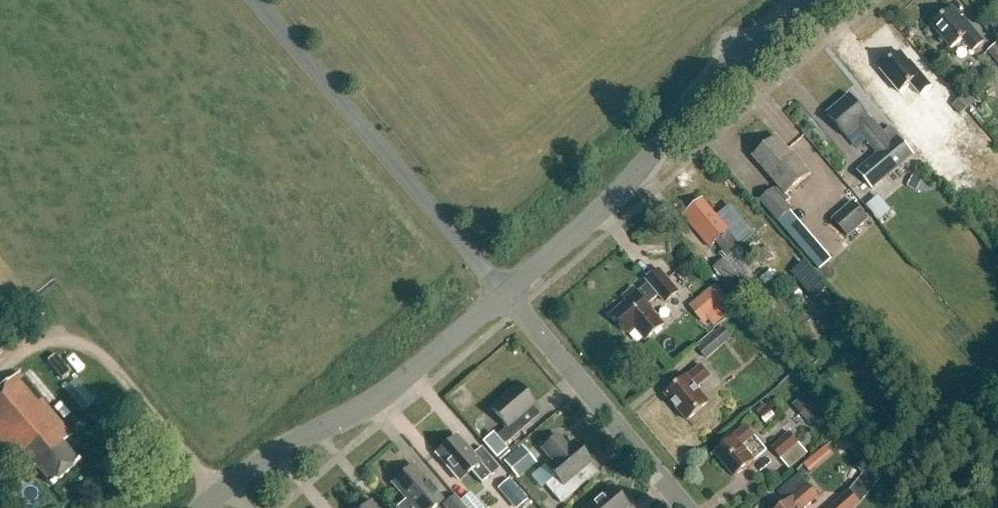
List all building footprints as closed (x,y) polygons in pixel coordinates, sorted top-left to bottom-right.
[(953,49),(964,40),(974,52),(984,43),(963,18),(962,19),(953,9),(933,26),(953,49)] [(997,60),(997,42),(989,49),(997,60)] [(910,63),(901,53),(881,70),(901,93),(911,84),(921,96),(932,87),(911,62),(910,63)] [(952,106),(960,115),(973,104),(965,94),(952,106)] [(855,173),(871,193),(914,157),(890,129),(884,135),(851,96),(828,115),(848,139),(856,132),(875,156),(855,173)] [(761,202),(779,223),(792,212),(786,205),(790,202),(786,197),(811,176),(805,169),(806,169),(794,155),(792,156),(777,139),(754,159),(780,189),(775,193),(774,191),(761,202)] [(867,202),(875,220),(888,213),(879,196),(867,202)] [(714,268),(743,303),(753,294),(743,283),(758,270),(740,248),(743,246),(730,231),(731,230),(720,217),(718,219),(703,201),(688,214),(692,219),(688,222),(710,247),(717,242),(728,256),(714,268)] [(833,220),(849,238),(870,220),(854,201),(833,220)] [(818,248),(808,257),(820,270),(829,262),(818,248)] [(636,329),(646,341),(664,325),(648,306),(660,296),(666,303),(679,292),(660,271),(648,282),(649,283),(637,293),(634,289),(624,297),(628,302),(613,315),(629,334),(636,329)] [(704,298),(721,318),(734,308),(716,288),(704,298)] [(697,347),(706,358),(731,337),(722,326),(697,347)] [(666,396),(687,421),(709,403),(697,388),(710,377),(701,366),(688,378),(687,377),(666,396)] [(1,446),(2,445),(15,460),(19,457),(31,471),(35,468),(51,487),(79,463),(63,444),(72,436),(19,374),(0,391),(0,446),(1,446)] [(490,409),(507,428),(497,437),(505,446),(523,430),(515,421),(534,405),(517,385),(490,409)] [(824,414),(806,393),(791,407),(809,427),(824,414)] [(715,453),(735,477),(755,461),(742,446),(755,435),(746,425),(734,436),(734,437),(715,453)] [(772,447),(780,457),(799,442),(791,432),(772,447)] [(492,433),(481,442),(495,458),(505,449),(492,433)] [(545,465),(531,477),(541,489),(545,486),(553,495),(561,504),(579,489),(571,479),(590,463),(573,443),(568,448),(558,436),(541,450),(551,462),(546,466),(545,465)] [(456,437),(436,454),(460,482),(471,472),(481,484),(490,477),(499,470),(481,448),(472,456),(456,437)] [(524,445),(505,460),(519,477),(537,462),(524,445)] [(826,446),(802,462),(807,469),(831,453),(826,446)] [(868,458),(856,467),(863,474),(873,464),(868,458)] [(407,500),(398,507),(435,507),(443,502),(413,467),(393,484),(407,500)] [(779,507),(804,507),(818,496),(799,473),(778,491),(787,501),(779,507)] [(507,480),(496,489),(507,501),(517,492),(507,480)] [(611,488),(588,507),(628,507),(611,488)] [(831,507),(856,507),(860,504),(849,492),(831,507)] [(445,507),(464,507),(454,497),(444,506),(445,507)]
